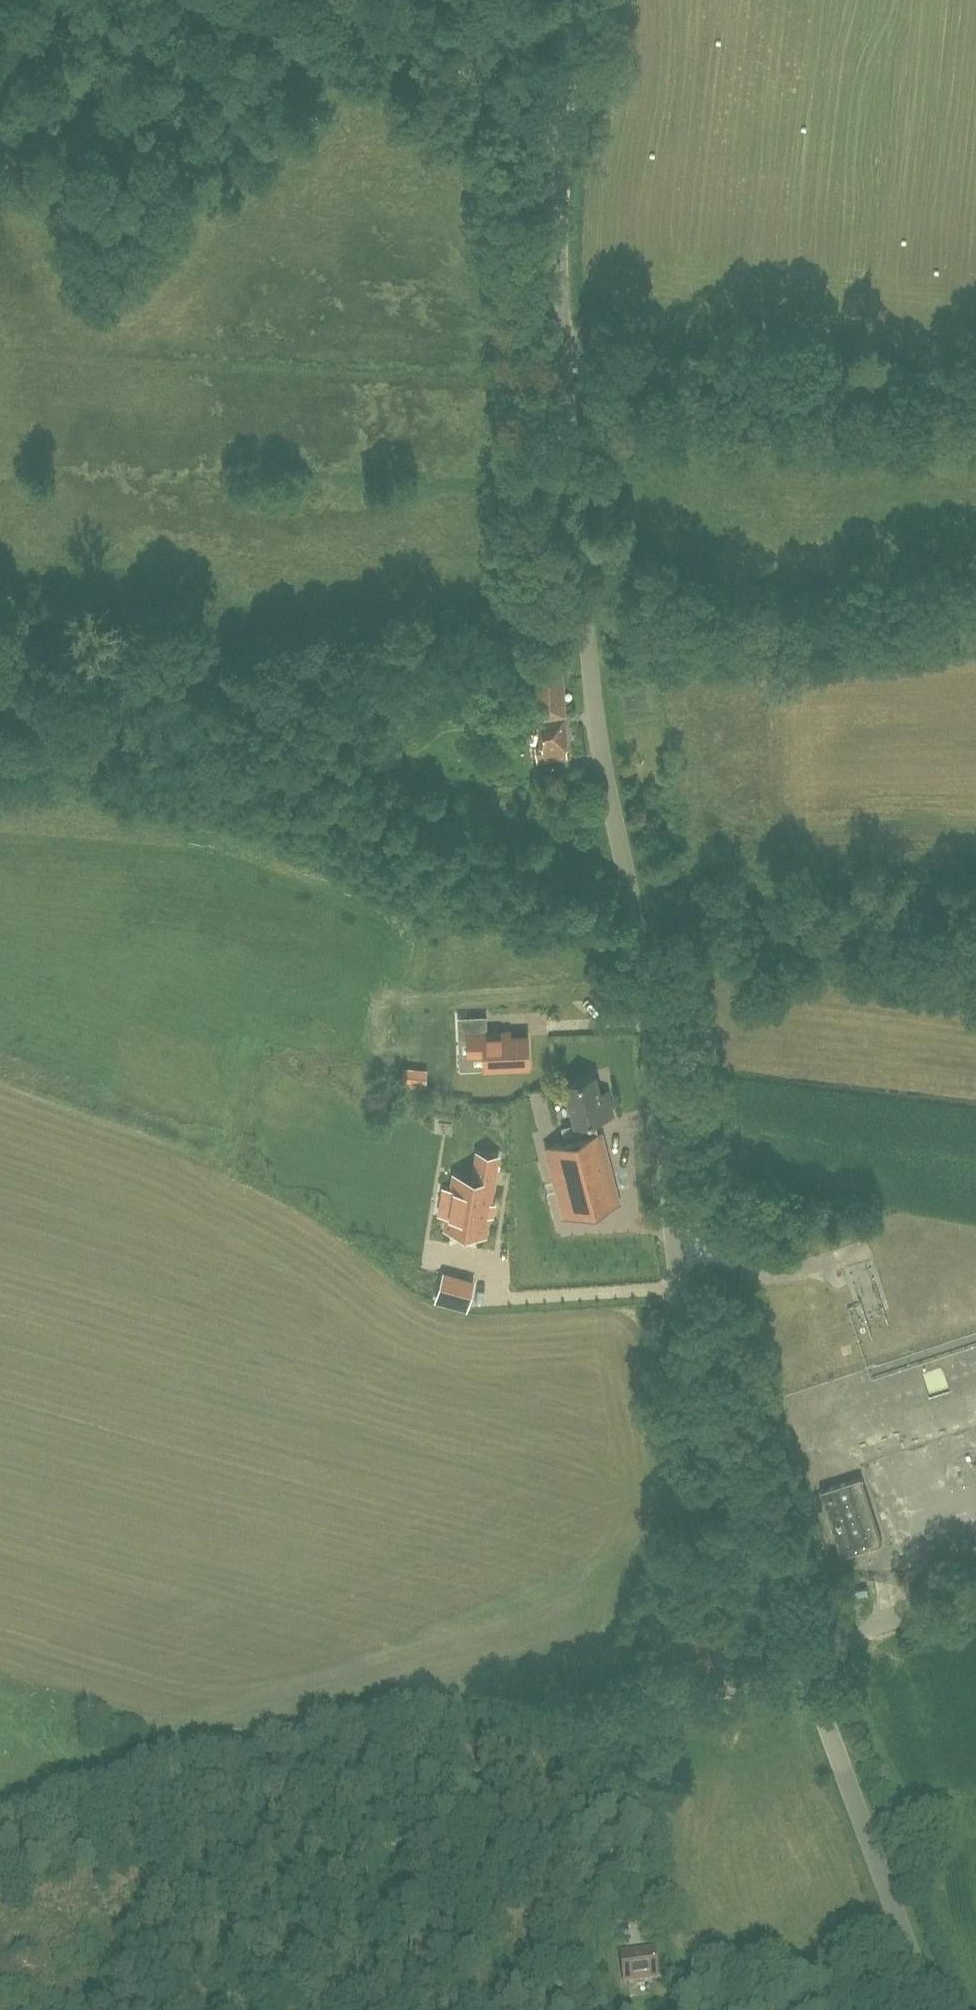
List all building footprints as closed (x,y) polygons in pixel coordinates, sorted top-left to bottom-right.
[(537,697),(520,700),(522,716),(544,713),(545,719),(565,716),(563,664),(562,664),(562,655),(536,655),(537,697)] [(544,713),(522,716),(524,725),(537,723),(537,724),(541,749),(535,750),(537,762),(566,757),(566,756),(565,716),(545,719),(544,713)] [(485,1069),(528,1067),(527,1036),(510,1036),(510,1032),(467,1034),(468,1055),(485,1054),(485,1069)] [(426,1085),(427,1069),(419,1068),(417,1084),(426,1085)] [(595,1119),(612,1114),(607,1092),(600,1094),(595,1076),(565,1083),(576,1124),(579,1123),(583,1138),(546,1148),(564,1217),(619,1202),(602,1133),(599,1134),(595,1119)] [(447,1217),(445,1228),(485,1235),(494,1181),(498,1155),(477,1152),(473,1178),(453,1174),(451,1187),(450,1194),(458,1195),(455,1211),(448,1210),(447,1217)] [(436,1299),(455,1304),(462,1281),(442,1276),(436,1299)] [(841,1555),(882,1542),(861,1478),(820,1491),(841,1555)] [(657,1980),(655,1968),(653,1950),(620,1954),(623,1972),(624,1984),(657,1980)]
